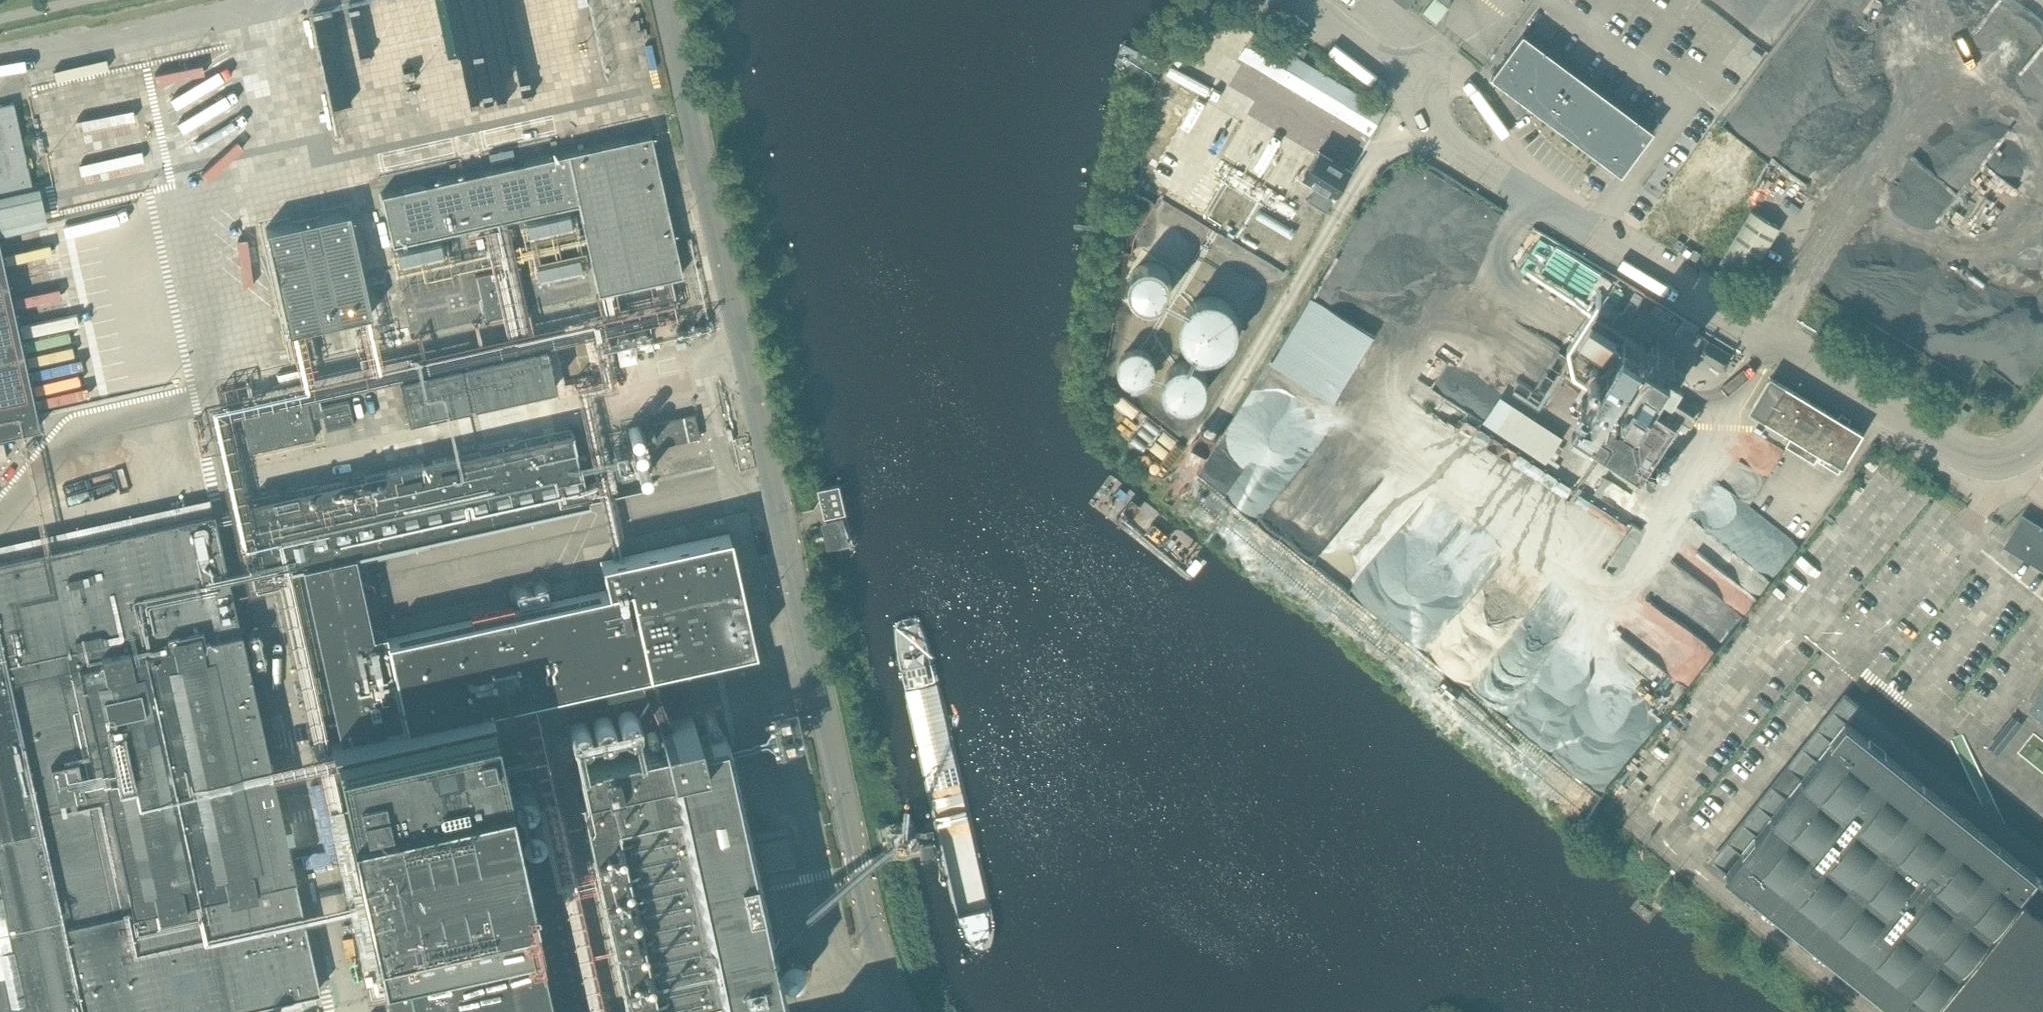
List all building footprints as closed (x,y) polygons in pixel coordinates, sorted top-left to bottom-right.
[(485,39),(510,35),(512,46),(523,44),(526,56),(538,54),(544,86),(579,80),(573,49),(582,47),(573,0),(478,0),(485,39)] [(1292,52),(1255,31),(1241,56),(1372,134),(1387,109),(1301,59),(1302,58),(1292,52)] [(1524,32),(1493,74),(1622,171),(1654,129),(1524,32)] [(1297,44),(1292,52),(1302,58),(1307,50),(1297,44)] [(32,188),(13,102),(0,105),(0,195),(32,188)] [(1734,171),(1757,184),(1774,153),(1724,126),(1717,139),(1693,127),(1672,166),(1722,193),(1734,171)] [(681,275),(664,198),(650,134),(379,194),(390,244),(577,202),(598,294),(681,275)] [(1965,170),(1936,136),(1917,152),(1954,195),(1984,169),(1976,160),(1965,170)] [(1305,175),(1319,183),(1336,194),(1351,169),(1320,149),(1305,175)] [(1336,194),(1319,183),(1309,200),(1327,210),(1336,194)] [(1154,202),(1136,191),(1128,227),(1138,229),(1139,229),(1154,202)] [(348,210),(266,228),(288,331),(371,313),(348,210)] [(1753,210),(1721,261),(1748,279),(1780,228),(1753,210)] [(40,427),(37,412),(0,247),(0,436),(40,427)] [(1129,271),(1128,275),(1127,278),(1127,282),(1128,286),(1129,290),(1131,293),(1134,297),(1137,299),(1140,301),(1144,302),(1148,303),(1152,303),(1156,302),(1160,301),(1163,299),(1166,296),(1169,293),(1171,290),(1172,286),(1173,282),(1173,278),(1172,274),(1171,271),(1169,267),(1166,264),(1163,262),(1160,260),(1156,258),(1152,258),(1148,258),(1144,258),(1140,260),(1137,262),(1134,264),(1131,267),(1129,271)] [(476,275),(486,319),(528,309),(529,309),(519,265),(476,275)] [(1273,362),(1340,400),(1379,331),(1312,293),(1273,362)] [(1182,324),(1182,329),(1183,333),(1185,338),(1188,342),(1191,346),(1195,349),(1200,351),(1204,353),(1209,353),(1214,353),(1219,352),(1224,350),(1228,347),(1231,344),(1234,340),(1237,336),(1238,331),(1239,326),(1239,321),(1238,317),(1236,312),(1234,308),(1230,305),(1227,302),(1223,299),(1218,298),(1214,297),(1209,296),(1204,297),(1200,298),(1196,301),(1192,303),(1189,307),(1186,311),(1184,315),(1183,319),(1182,324)] [(1577,438),(1572,447),(1589,457),(1594,449),(1641,479),(1662,447),(1670,434),(1677,423),(1686,429),(1694,416),(1669,399),(1686,373),(1626,334),(1596,315),(1580,338),(1611,357),(1607,364),(1616,369),(1572,435),(1577,438)] [(1684,319),(1676,333),(1696,346),(1702,337),(1695,333),(1698,328),(1684,319)] [(1731,353),(1708,339),(1698,355),(1722,369),(1731,353)] [(495,357),(399,379),(408,421),(478,405),(495,401),(555,388),(546,346),(495,357)] [(1153,376),(1154,373),(1155,370),(1155,367),(1155,364),(1154,361),(1153,358),(1151,355),(1149,353),(1146,351),(1143,350),(1141,349),(1137,349),(1134,349),(1131,350),(1128,351),(1126,353),(1124,355),(1122,357),(1120,360),(1119,363),(1119,366),(1119,369),(1120,372),(1121,375),(1122,377),(1124,379),(1127,381),(1129,383),(1132,384),(1135,385),(1138,385),(1141,384),(1144,383),(1146,382),(1149,380),(1151,378),(1153,376)] [(1165,370),(1163,374),(1163,378),(1163,382),(1163,386),(1165,389),(1167,393),(1169,396),(1172,398),(1176,400),(1180,402),(1184,402),(1188,402),(1191,402),(1195,400),(1199,398),(1202,396),(1204,393),(1206,389),(1208,385),(1208,382),(1208,378),(1207,374),(1206,370),(1204,367),(1202,363),(1198,361),(1195,359),(1191,358),(1187,357),(1183,357),(1180,358),(1176,359),(1172,361),(1169,364),(1167,367),(1165,370)] [(1771,377),(1751,409),(1793,435),(1788,444),(1800,452),(1814,460),(1816,457),(1819,451),(1827,455),(1823,462),(1838,470),(1861,432),(1860,431),(1847,423),(1850,418),(1842,413),(1839,418),(1773,378),(1771,377)] [(306,399),(240,414),(240,416),(243,429),(248,452),(269,448),(277,446),(295,442),(314,438),(310,419),(310,418),(323,415),(326,430),(354,424),(349,401),(321,407),(321,408),(309,411),(308,411),(306,399)] [(1514,403),(1497,429),(1546,462),(1548,459),(1559,466),(1561,463),(1550,456),(1557,446),(1563,436),(1514,403)] [(694,413),(652,422),(657,446),(699,437),(694,413)] [(250,500),(257,533),(260,549),(265,569),(290,563),(330,745),(334,744),(348,806),(344,807),(379,962),(390,1011),(553,1011),(503,780),(488,710),(491,709),(490,704),(636,671),(659,723),(670,720),(648,669),(753,646),(728,531),(599,559),(606,588),(385,637),(384,630),(371,633),(355,563),(353,554),(427,538),(588,502),(572,429),(557,432),(545,435),(487,448),(479,450),(250,500)] [(1771,474),(1779,461),(1746,440),(1737,452),(1771,474)] [(1593,494),(1601,498),(1612,481),(1604,476),(1593,494)] [(852,543),(840,485),(829,488),(816,490),(828,548),(842,545),(852,543)] [(319,989),(294,873),(240,627),(239,627),(213,511),(212,511),(209,512),(0,558),(0,1011),(217,1011),(319,989)] [(2018,527),(2008,542),(2042,563),(2042,544),(2036,540),(2037,538),(2018,527)] [(1435,604),(1439,600),(1423,582),(1418,586),(1420,588),(1415,592),(1415,600),(1400,600),(1401,581),(1410,573),(1410,566),(1387,565),(1395,574),(1395,589),(1383,589),(1382,610),(1386,607),(1415,641),(1420,641),(1433,630),(1421,615),(1434,616),(1435,604)] [(2030,699),(2042,710),(2042,678),(2030,699)] [(721,1010),(739,1006),(745,1011),(760,1011),(763,1011),(766,1000),(779,997),(757,898),(753,881),(753,878),(766,876),(771,880),(797,875),(786,823),(742,832),(719,724),(693,730),(689,716),(670,720),(659,723),(658,723),(661,738),(574,759),(580,786),(576,787),(624,1001),(625,1001),(628,1011),(657,1011),(656,1007),(718,994),(721,1010)] [(1848,719),(1742,851),(1726,871),(1903,1011),(2042,1011),(2042,876),(1848,719)] [(509,789),(510,793),(511,797),(514,800),(518,802),(523,803),(527,801),(530,799),(533,795),(533,790),(533,786),(530,782),(527,780),(522,779),(518,779),(514,781),(511,785),(509,789)] [(517,823),(517,828),(519,832),(522,835),(526,837),(530,837),(534,836),(538,833),(540,829),(541,825),(540,820),(537,817),(534,814),(530,813),(525,814),(521,816),(518,819),(517,823)] [(523,850),(523,854),(525,858),(528,861),(532,863),(537,863),(541,862),(545,859),(547,855),(547,851),(546,846),(544,842),(540,840),(535,839),(531,840),(527,842),(524,845),(523,850)] [(529,877),(529,881),(531,885),(534,888),(538,890),(543,890),(547,889),(550,886),(552,882),(553,877),(552,873),(549,869),(546,867),(541,866),(537,866),(533,869),(530,872),(529,877)] [(534,903),(535,907),(537,911),(540,914),(544,916),(548,916),(553,915),(556,912),(558,908),(559,904),(558,899),(555,895),(552,893),(547,892),(543,893),(539,895),(536,898),(534,903)] [(540,930),(541,934),(542,938),(546,941),(550,943),(554,943),(559,942),(562,939),(564,935),(565,931),(564,926),(561,922),(558,920),(553,919),(549,920),(545,922),(542,925),(540,930)] [(546,957),(547,961),(548,965),(552,969),(556,970),(560,971),(565,969),(568,966),(570,962),(571,958),(570,953),(567,950),(563,947),(559,946),(555,947),(551,949),(548,952),(546,957)] [(776,967),(776,972),(778,977),(781,981),(786,983),(791,984),(796,983),(800,980),(803,975),(804,970),(804,965),(801,960),(797,957),(792,955),(787,956),(782,958),(778,962),(776,967)] [(552,983),(552,988),(554,992),(557,995),(561,997),(566,997),(570,995),(574,992),(576,988),(577,984),(575,980),(573,976),(569,973),(565,972),(560,973),(556,975),(553,979),(552,983)] [(558,1011),(582,1011),(583,1011),(582,1006),(579,1002),(575,1000),(571,999),(566,1000),(562,1002),(559,1005),(558,1010),(558,1011)]
